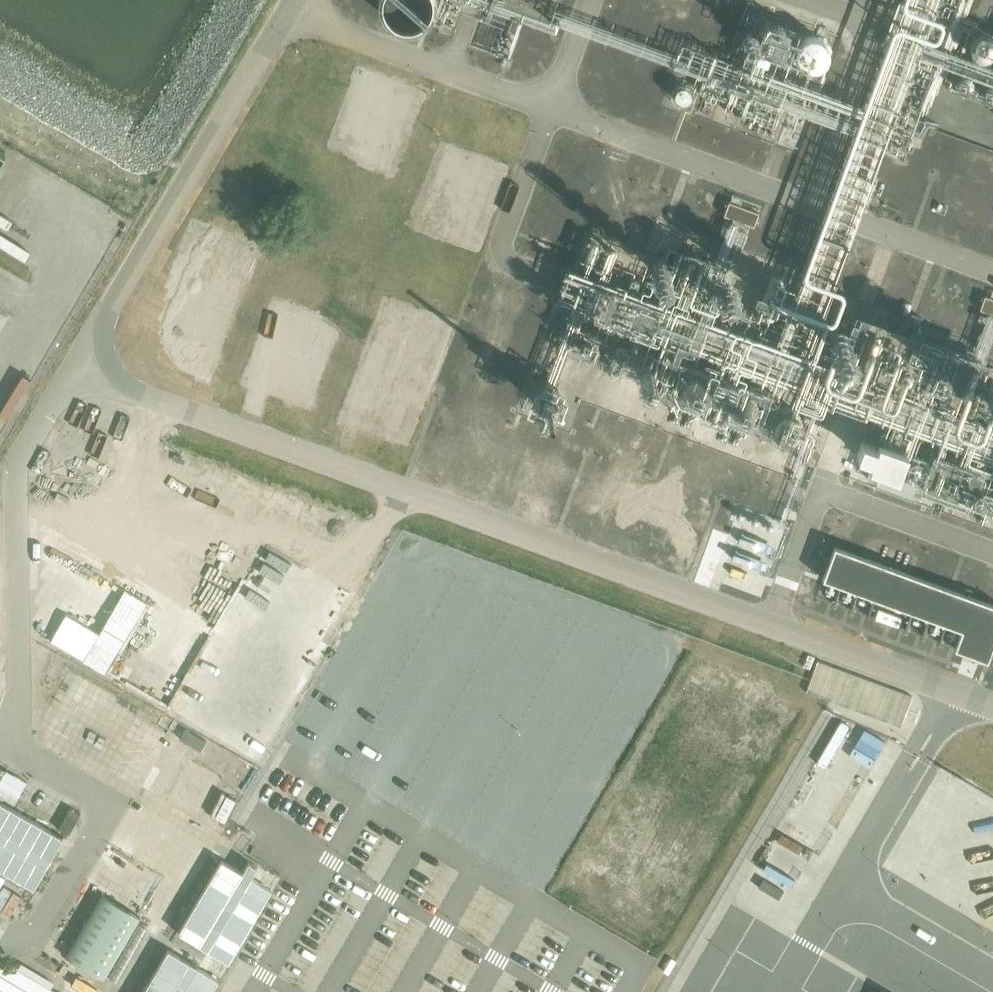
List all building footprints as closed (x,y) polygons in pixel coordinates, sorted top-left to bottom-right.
[(434,5),(433,0),(384,0),(384,3),(384,9),(385,13),(387,17),(389,21),(392,24),(397,27),(402,29),(407,30),(411,30),(417,29),(420,27),(425,24),(428,20),(431,16),(433,12),(434,6),(434,5)] [(837,59),(838,58),(836,50),(834,46),(831,42),(824,38),(817,36),(812,36),(808,37),(803,39),(799,42),(796,47),(794,50),(792,58),(793,63),(794,67),(798,73),(802,77),(805,79),(813,81),(817,81),(822,80),(827,77),(830,75),(833,73),(835,69),(837,64),(837,59)] [(841,363),(968,406),(985,357),(858,314),(841,363)] [(836,546),(823,577),(963,629),(957,648),(988,660),(992,645),(992,603),(836,546)] [(799,666),(788,697),(881,731),(892,701),(799,666)] [(184,754),(196,733),(176,721),(163,742),(184,754)] [(207,740),(196,733),(184,754),(194,760),(207,740)] [(12,775),(12,791),(24,791),(24,775),(12,775)] [(221,860),(178,933),(228,962),(271,890),(250,877),(256,867),(248,862),(242,872),(221,860)] [(65,956),(103,979),(140,917),(101,894),(65,956)] [(143,991),(211,991),(218,979),(168,950),(143,991)] [(6,991),(55,991),(3,960),(0,966),(0,989),(6,991)] [(65,991),(90,991),(96,981),(75,970),(64,991),(65,991)]
